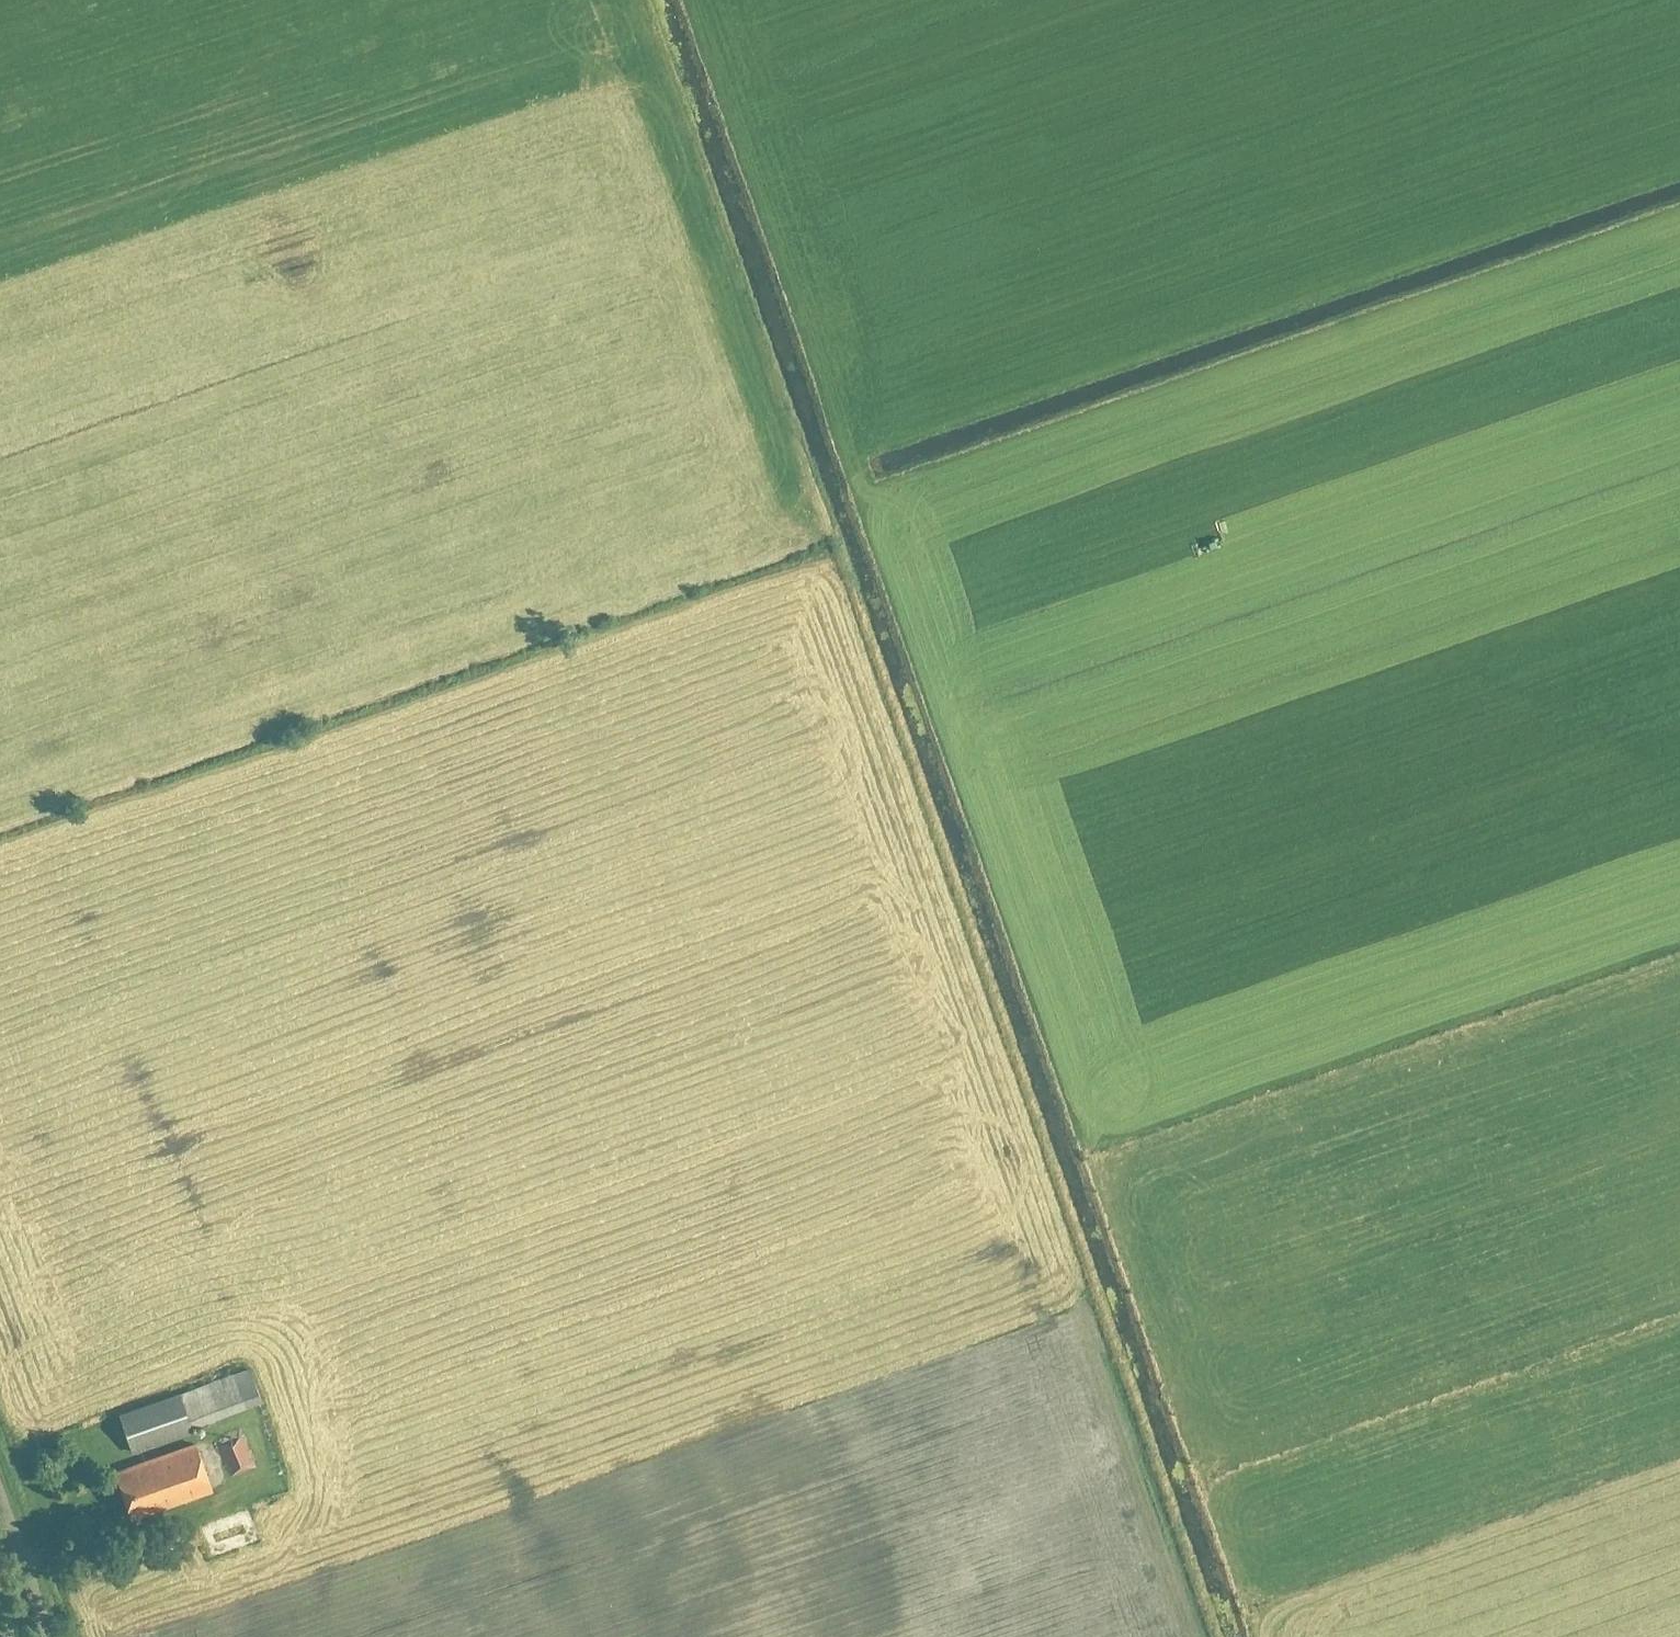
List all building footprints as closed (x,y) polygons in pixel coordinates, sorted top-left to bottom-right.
[(178,1396),(179,1398),(121,1417),(133,1453),(191,1434),(190,1431),(262,1406),(248,1371),(178,1396)] [(217,1444),(229,1478),(255,1471),(243,1437),(217,1444)] [(196,1446),(115,1473),(130,1519),(211,1492),(196,1446)]
